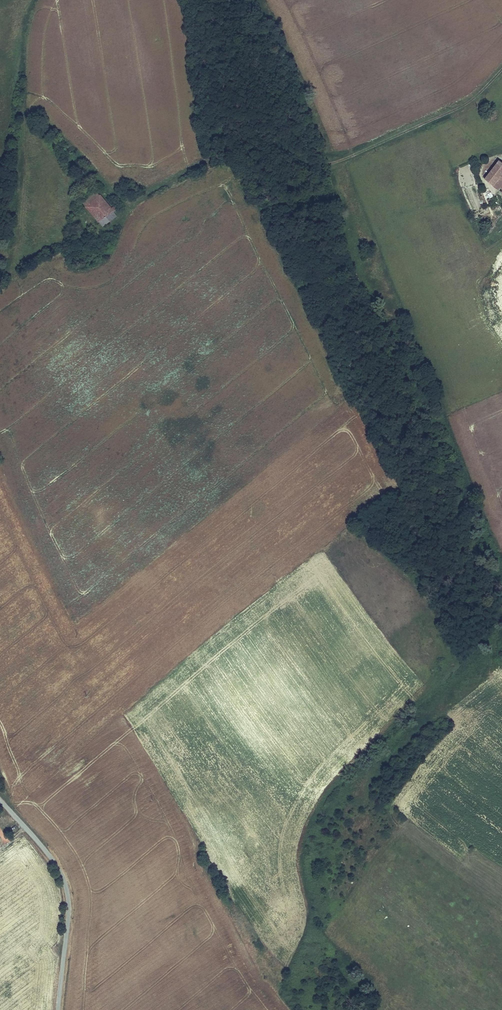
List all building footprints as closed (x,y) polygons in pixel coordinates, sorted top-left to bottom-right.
[(501,191),(501,163),(499,161),(483,180),(498,192),(500,189),(501,191)] [(113,213),(114,212),(98,193),(82,205),(97,224),(99,223),(103,228),(117,217),(113,213)]
